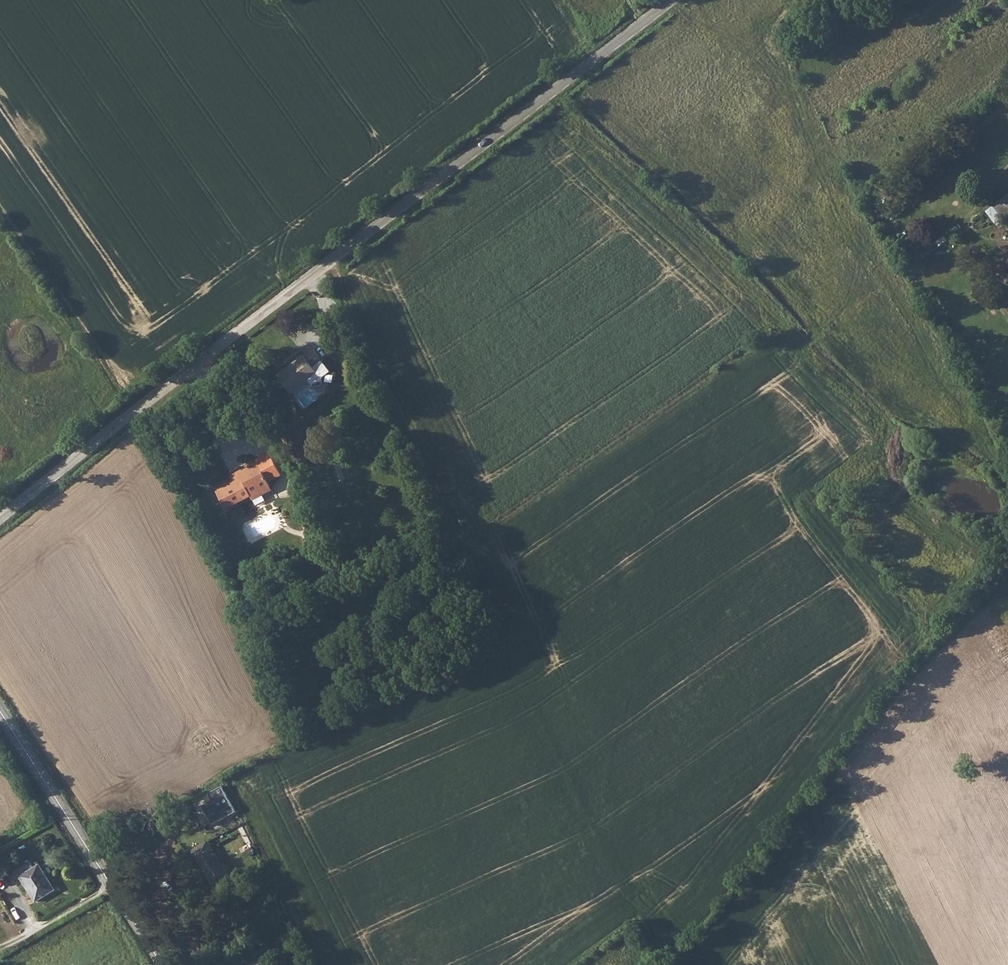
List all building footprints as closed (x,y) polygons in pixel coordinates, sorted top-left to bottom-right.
[(994,205),(1007,225),(1007,224),(1007,194),(994,205)] [(316,346),(281,373),(294,390),(311,378),(317,386),(325,382),(326,374),(333,369),(316,346)] [(328,413),(318,418),(327,434),(336,430),(328,413)] [(300,432),(286,439),(290,446),(303,440),(300,432)] [(235,486),(233,481),(214,490),(224,509),(249,496),(270,486),(267,481),(280,475),(269,453),(256,459),(257,463),(238,472),(243,482),(235,486)] [(212,798),(201,803),(211,822),(234,811),(224,792),(222,793),(219,788),(209,792),(212,798)] [(207,841),(191,851),(206,876),(213,888),(230,878),(207,841)] [(30,861),(18,868),(22,875),(20,876),(35,901),(54,890),(48,881),(50,880),(40,864),(34,867),(30,861)]
